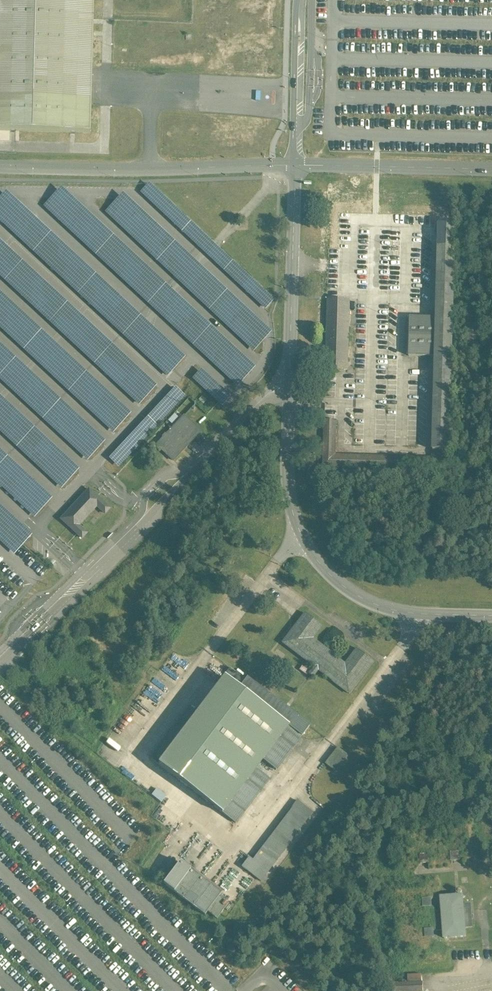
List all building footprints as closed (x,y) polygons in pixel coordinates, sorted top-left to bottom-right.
[(16,131),(91,133),(94,19),(94,0),(0,0),(0,131),(16,131)] [(149,183),(140,193),(202,251),(265,310),(274,300),(215,245),(149,183)] [(58,191),(43,207),(153,310),(237,388),(255,368),(165,284),(65,191),(61,187),(58,191)] [(0,197),(0,222),(130,343),(167,377),(185,358),(148,323),(6,191),(0,197)] [(123,194),(105,213),(172,276),(254,353),(269,337),(272,333),(269,330),(191,257),(123,194)] [(436,357),(433,458),(418,458),(418,455),(414,455),(414,458),(335,456),(336,420),(325,420),(324,467),(449,471),(456,225),(439,225),(437,318),(436,357)] [(62,333),(140,406),(158,386),(80,313),(6,245),(0,239),(0,276),(62,333)] [(35,361),(113,434),(132,414),(54,342),(0,292),(0,329),(35,361)] [(349,300),(328,299),(326,370),(347,370),(349,300)] [(437,318),(410,317),(409,356),(436,357),(437,318)] [(10,389),(88,462),(106,442),(28,369),(0,344),(0,380),(10,389)] [(201,369),(192,379),(218,404),(221,407),(230,397),(201,369)] [(109,459),(118,467),(185,396),(176,387),(109,459)] [(61,489),(80,470),(2,397),(0,396),(0,432),(61,489)] [(184,416),(157,445),(173,461),(200,432),(184,416)] [(34,518),(53,498),(0,450),(0,486),(34,518)] [(89,490),(61,520),(77,535),(82,539),(87,533),(78,526),(97,506),(105,514),(109,509),(97,497),(89,490)] [(15,555),(33,535),(0,505),(0,541),(15,555)] [(357,649),(346,664),(312,639),(321,626),(305,613),(282,643),(314,667),(308,674),(312,677),(318,670),(350,694),(374,662),(357,649)] [(243,679),(227,667),(226,668),(228,670),(225,675),(238,685),(243,679)] [(239,689),(225,678),(208,699),(207,698),(206,699),(207,700),(197,713),(190,708),(173,730),(170,728),(168,731),(171,733),(151,759),(159,766),(235,824),(269,779),(256,769),(262,760),(276,770),(310,726),(247,679),(239,689)] [(338,748),(326,764),(336,772),(348,756),(338,748)] [(157,789),(152,795),(161,802),(166,796),(157,789)] [(298,801),(264,846),(279,857),(313,812),(298,801)] [(279,857),(264,846),(253,861),(268,872),(279,857)] [(459,852),(450,853),(451,862),(452,862),(460,862),(459,852)] [(429,855),(420,855),(420,864),(429,863),(429,855)] [(253,861),(249,858),(241,867),(261,882),(268,872),(253,861)] [(221,894),(179,863),(177,866),(168,859),(156,874),(166,881),(163,884),(205,916),(207,912),(216,919),(228,904),(219,897),(221,894)] [(453,896),(441,897),(444,938),(466,937),(465,928),(472,927),(472,919),(470,905),(463,905),(462,896),(453,896)] [(432,899),(423,900),(423,909),(433,908),(432,899)] [(434,930),(425,931),(426,940),(435,939),(434,930)] [(405,984),(405,982),(404,982),(404,984),(391,985),(391,990),(423,990),(423,983),(405,984)]
